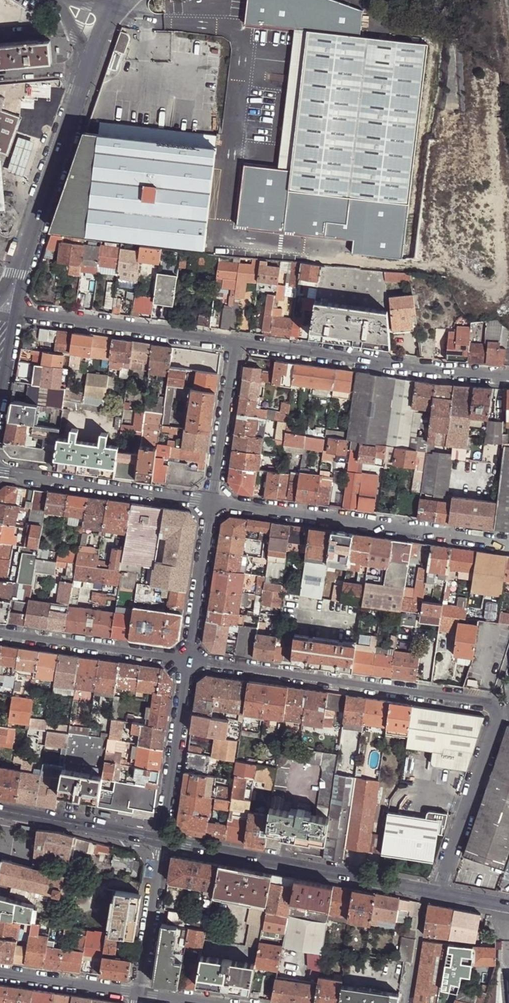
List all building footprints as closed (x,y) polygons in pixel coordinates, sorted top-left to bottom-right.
[(295,29),(308,31),(359,37),(362,12),(329,0),(249,0),(247,24),(295,29)] [(465,0),(455,0),(453,4),(460,10),(465,0)] [(278,170),(291,172),(308,31),(295,29),(278,170)] [(120,31),(108,65),(117,68),(122,53),(124,54),(129,40),(129,38),(128,35),(125,33),(120,31)] [(291,172),(289,190),(409,204),(427,45),(359,37),(308,31),(291,172)] [(53,61),(51,39),(0,43),(0,65),(53,61)] [(8,153),(22,116),(0,108),(0,150),(8,153)] [(100,122),(99,134),(209,146),(215,147),(216,136),(100,122)] [(52,229),(204,247),(207,225),(216,147),(215,147),(209,146),(99,134),(85,132),(52,229)] [(23,176),(35,142),(27,140),(19,137),(8,170),(17,173),(23,176)] [(289,190),(291,172),(278,170),(245,166),(238,226),(353,241),(351,253),(401,259),(409,204),(289,190)] [(50,234),(47,240),(61,242),(62,242),(83,244),(83,243),(84,239),(50,234)] [(47,240),(45,248),(61,250),(59,260),(70,261),(68,271),(79,273),(80,270),(81,263),(83,244),(62,242),(61,242),(47,240)] [(83,244),(81,263),(98,265),(101,246),(96,245),(88,244),(83,243),(83,244)] [(101,246),(98,265),(118,268),(120,248),(115,248),(105,246),(101,246)] [(160,249),(141,246),(140,251),(139,261),(158,263),(160,249)] [(120,248),(118,268),(117,273),(120,273),(119,277),(136,280),(139,261),(140,251),(120,248)] [(203,254),(191,253),(190,256),(189,269),(207,271),(209,255),(203,254)] [(180,256),(178,267),(185,268),(187,256),(180,256)] [(227,257),(219,256),(218,265),(217,270),(217,278),(223,279),(222,287),(231,288),(235,288),(239,263),(233,263),(227,262),(227,257)] [(251,265),(239,263),(235,288),(234,296),(234,297),(239,297),(244,298),(246,288),(247,281),(257,282),(258,280),(260,260),(252,259),(251,265)] [(267,260),(260,260),(258,280),(271,282),(270,288),(276,289),(277,285),(278,272),(280,262),(271,261),(271,266),(267,265),(267,260)] [(301,263),(280,262),(278,272),(287,272),(285,286),(284,295),(296,296),(298,282),(299,277),(301,263)] [(98,265),(81,263),(80,270),(97,272),(98,265)] [(301,263),(299,277),(315,280),(318,280),(321,266),(301,263)] [(118,268),(98,265),(97,272),(117,275),(117,273),(118,268)] [(384,271),(321,266),(318,280),(318,286),(315,300),(387,311),(384,271)] [(409,274),(387,272),(388,279),(410,280),(409,274)] [(177,276),(157,274),(153,298),(153,300),(166,301),(165,304),(173,305),(177,276)] [(115,287),(116,283),(108,282),(105,308),(113,308),(114,298),(115,287)] [(277,285),(276,289),(275,295),(274,300),(278,300),(284,301),(284,295),(285,286),(277,285)] [(77,292),(76,308),(84,309),(85,293),(80,293),(77,292)] [(264,331),(264,335),(270,336),(273,308),(274,300),(275,295),(268,294),(263,331),(264,331)] [(153,300),(153,298),(134,295),(132,312),(152,315),(153,302),(153,300)] [(224,308),(221,329),(229,330),(234,297),(234,296),(230,296),(228,309),(224,308)] [(415,319),(412,296),(389,297),(391,329),(412,327),(411,319),(415,319)] [(239,297),(234,297),(229,330),(237,331),(241,305),(238,304),(239,297)] [(114,298),(113,308),(112,313),(120,314),(122,298),(117,298),(114,298)] [(387,311),(315,300),(310,336),(333,339),(333,336),(349,338),(349,341),(389,347),(387,311)] [(200,314),(211,316),(213,306),(201,304),(200,314)] [(277,308),(273,308),(270,336),(289,338),(292,318),(281,317),(282,309),(277,308)] [(172,311),(171,317),(181,319),(181,313),(172,311)] [(198,326),(210,327),(211,316),(200,314),(198,326)] [(493,322),(471,323),(470,328),(468,362),(485,363),(487,342),(499,342),(500,325),(493,322)] [(508,330),(500,325),(499,342),(498,347),(505,348),(508,330)] [(468,362),(470,328),(457,327),(456,333),(448,332),(446,355),(442,355),(442,358),(446,359),(446,360),(468,362)] [(56,342),(58,331),(49,329),(47,340),(56,342)] [(71,353),(73,333),(58,331),(56,342),(54,353),(64,355),(70,355),(71,353)] [(74,353),(90,355),(93,336),(73,333),(71,353),(74,353)] [(110,358),(113,339),(93,336),(90,355),(110,358)] [(417,337),(420,357),(433,358),(435,338),(417,337)] [(129,368),(133,341),(113,339),(110,358),(109,367),(114,368),(114,366),(129,368)] [(149,371),(152,344),(133,341),(129,368),(149,371)] [(487,342),(485,363),(503,365),(505,348),(498,347),(499,342),(487,342)] [(171,357),(172,347),(152,344),(149,371),(149,372),(158,373),(169,375),(170,367),(171,357)] [(190,349),(172,347),(171,357),(188,360),(190,349)] [(32,354),(33,350),(32,350),(28,350),(21,349),(19,358),(34,360),(35,354),(32,354)] [(196,350),(190,349),(188,360),(188,362),(192,362),(194,362),(196,350)] [(220,354),(196,350),(194,362),(193,370),(198,371),(218,374),(221,356),(220,354)] [(62,368),(64,355),(54,353),(50,352),(44,352),(43,355),(42,365),(44,365),(62,368)] [(188,360),(171,357),(170,367),(186,369),(191,370),(192,362),(188,362),(188,360)] [(292,383),(295,363),(275,360),(274,374),(260,372),(261,369),(248,367),(248,365),(245,365),(243,379),(259,381),(265,382),(292,386),(292,383)] [(30,371),(32,364),(19,362),(17,369),(30,371)] [(292,383),(329,388),(332,389),(336,369),(317,366),(295,363),(292,383)] [(42,379),(44,365),(42,365),(36,364),(35,372),(39,373),(38,379),(42,379)] [(41,385),(60,387),(62,372),(63,368),(62,368),(44,365),(42,379),(41,385)] [(184,384),(186,369),(170,367),(169,375),(167,384),(174,385),(184,387),(184,384)] [(341,390),(344,390),(350,391),(353,371),(336,369),(332,389),(336,389),(341,390)] [(216,391),(218,374),(198,371),(195,388),(216,391)] [(350,412),(390,418),(395,378),(356,372),(353,392),(352,399),(350,412)] [(84,403),(104,406),(106,386),(108,376),(88,373),(85,394),(84,403)] [(15,382),(28,383),(29,376),(17,374),(15,382)] [(415,381),(395,378),(390,418),(386,446),(416,451),(420,452),(427,453),(427,452),(428,442),(432,410),(412,407),(415,381)] [(163,414),(167,384),(164,384),(164,380),(159,379),(156,405),(145,404),(144,411),(163,414)] [(243,379),(240,396),(259,398),(260,396),(257,396),(259,384),(259,381),(243,379)] [(412,407),(432,410),(435,384),(415,381),(412,407)] [(169,426),(174,385),(167,384),(163,414),(162,425),(163,425),(169,426)] [(446,444),(454,386),(435,384),(432,410),(428,442),(434,443),(446,444)] [(62,408),(63,406),(64,400),(65,391),(65,388),(60,387),(41,385),(38,404),(53,407),(62,408)] [(104,406),(111,407),(113,387),(106,386),(104,406)] [(470,417),(474,387),(454,386),(446,444),(452,445),(467,447),(468,442),(467,442),(467,437),(469,425),(470,417)] [(492,388),(474,387),(470,417),(482,418),(488,418),(492,388)] [(210,431),(216,391),(195,388),(193,388),(190,408),(190,412),(187,428),(210,431)] [(343,398),(352,399),(353,392),(350,391),(344,390),(343,398)] [(65,391),(64,400),(84,403),(85,394),(65,391)] [(281,420),(287,421),(289,404),(281,403),(280,411),(260,408),(261,405),(256,404),(256,401),(259,401),(260,398),(259,398),(240,396),(238,414),(258,417),(264,418),(281,420)] [(122,415),(123,409),(111,407),(104,406),(84,403),(64,400),(63,406),(122,415)] [(35,425),(38,404),(16,402),(12,401),(8,421),(33,425),(35,425)] [(35,425),(50,427),(53,407),(38,404),(35,425)] [(50,427),(59,428),(61,420),(62,409),(62,408),(53,407),(50,427)] [(144,411),(130,410),(123,409),(122,415),(122,418),(121,429),(121,434),(141,436),(144,411)] [(162,425),(163,414),(144,411),(141,436),(140,446),(157,448),(158,444),(160,429),(160,425),(162,425)] [(350,441),(386,446),(390,418),(350,412),(348,433),(347,440),(350,441)] [(238,414),(235,434),(255,437),(258,437),(258,436),(257,434),(255,434),(258,417),(238,414)] [(258,436),(258,437),(261,437),(264,418),(258,417),(255,434),(257,434),(258,436)] [(482,418),(470,417),(469,425),(481,426),(482,418)] [(284,441),(285,432),(286,427),(287,421),(281,420),(279,440),(284,441)] [(33,425),(8,421),(5,441),(25,444),(27,432),(32,433),(33,425)] [(502,434),(503,423),(488,421),(484,443),(502,442),(502,434)] [(57,449),(58,437),(59,428),(50,427),(35,425),(33,425),(32,433),(33,433),(34,433),(48,436),(47,438),(46,444),(46,447),(57,449)] [(178,427),(169,426),(163,425),(162,429),(162,430),(170,432),(169,434),(177,435),(178,427)] [(305,435),(316,437),(316,431),(286,427),(285,432),(305,435)] [(115,474),(118,452),(118,446),(107,444),(108,433),(101,432),(100,443),(77,440),(79,429),(72,428),(70,439),(58,437),(57,449),(55,463),(54,466),(71,468),(71,465),(85,467),(84,470),(115,474)] [(207,451),(210,431),(187,428),(185,428),(183,445),(183,448),(207,451)] [(347,440),(348,433),(330,430),(326,430),(326,431),(325,437),(347,440)] [(303,447),(305,435),(285,432),(284,441),(284,444),(288,445),(303,447)] [(235,434),(233,449),(261,454),(263,438),(261,437),(258,437),(255,437),(235,434)] [(306,449),(323,451),(325,438),(316,437),(305,435),(303,447),(303,448),(306,449)] [(323,451),(322,459),(348,463),(350,441),(347,440),(325,437),(325,438),(323,451)] [(284,444),(284,441),(279,440),(267,439),(266,444),(283,447),(284,444)] [(12,457),(55,463),(57,449),(46,447),(44,447),(34,445),(31,445),(25,444),(5,441),(3,448),(12,457)] [(343,508),(374,512),(378,480),(378,475),(358,472),(359,461),(384,464),(384,461),(386,446),(350,441),(348,463),(343,508)] [(424,472),(421,492),(434,493),(446,495),(450,459),(465,460),(467,447),(452,445),(446,444),(434,443),(432,452),(427,452),(427,453),(424,472)] [(170,446),(167,446),(158,444),(157,448),(156,457),(169,458),(169,456),(170,446)] [(156,457),(157,448),(140,446),(139,455),(136,479),(153,481),(153,480),(154,472),(156,457)] [(205,469),(207,451),(183,448),(180,447),(172,446),(170,446),(169,456),(196,460),(198,463),(198,468),(205,469)] [(386,446),(384,461),(394,463),(414,467),(416,451),(386,446)] [(508,464),(508,448),(502,447),(502,453),(501,463),(508,464)] [(256,470),(259,470),(260,458),(261,454),(233,449),(230,466),(256,470)] [(114,476),(136,479),(139,455),(118,452),(115,474),(114,476)] [(417,471),(424,472),(427,453),(420,452),(417,471)] [(204,478),(205,472),(197,471),(187,470),(188,464),(168,461),(168,462),(168,466),(167,474),(166,482),(191,486),(204,478)] [(508,531),(508,464),(501,463),(497,503),(494,529),(508,531)] [(252,495),(256,470),(230,466),(228,480),(238,492),(252,495)] [(264,497),(276,498),(280,473),(268,471),(268,474),(264,497)] [(153,480),(166,482),(167,474),(161,473),(154,472),(153,480)] [(276,498),(284,500),(288,474),(280,472),(280,473),(276,498)] [(288,500),(296,501),(300,473),(292,472),(291,481),(290,481),(288,500)] [(316,504),(320,476),(309,474),(300,473),(296,501),(316,504)] [(316,504),(328,506),(331,483),(329,482),(329,477),(320,476),(316,504)] [(15,505),(19,487),(7,486),(0,490),(0,503),(15,505)] [(35,489),(27,488),(26,491),(28,492),(26,506),(32,507),(35,489)] [(69,494),(50,492),(46,511),(66,514),(69,494)] [(434,493),(433,501),(451,503),(452,497),(452,495),(446,495),(434,493)] [(89,497),(69,494),(66,514),(82,516),(82,519),(85,520),(89,497)] [(109,500),(89,497),(85,520),(80,546),(86,547),(88,535),(88,536),(89,533),(86,533),(87,527),(104,529),(109,500)] [(420,499),(417,519),(448,523),(468,526),(494,529),(497,503),(452,497),(451,503),(433,501),(420,499)] [(132,503),(109,500),(104,529),(127,533),(132,503)] [(0,503),(0,523),(16,525),(19,509),(31,511),(32,507),(26,506),(15,505),(0,503)] [(127,533),(124,549),(122,562),(145,566),(154,567),(164,508),(132,503),(127,533)] [(190,511),(164,508),(154,567),(145,566),(144,573),(143,584),(157,586),(163,587),(187,591),(197,522),(190,511)] [(222,523),(220,534),(241,537),(242,527),(247,528),(261,530),(271,532),(273,523),(231,517),(222,523)] [(0,523),(0,541),(12,543),(14,531),(22,532),(23,526),(20,526),(16,525),(0,523)] [(290,525),(273,523),(271,532),(270,541),(269,547),(287,550),(287,545),(288,541),(290,525)] [(43,526),(28,524),(28,527),(25,545),(25,546),(39,547),(43,526)] [(310,528),(290,525),(288,541),(308,544),(310,528)] [(332,531),(310,528),(308,544),(308,546),(307,553),(307,555),(328,558),(332,531)] [(270,541),(271,532),(261,530),(259,540),(264,541),(270,541)] [(353,534),(332,531),(328,558),(348,560),(353,534)] [(241,537),(220,534),(217,552),(243,555),(245,538),(241,537)] [(373,536),(353,534),(348,560),(347,566),(347,567),(361,569),(367,570),(368,565),(373,536)] [(393,539),(373,536),(368,565),(388,568),(389,568),(393,539)] [(412,542),(393,539),(389,568),(388,568),(387,573),(385,584),(366,581),(365,585),(362,604),(382,607),(395,609),(401,610),(403,597),(404,592),(409,563),(412,542)] [(12,543),(0,541),(0,579),(6,580),(12,543)] [(419,543),(412,542),(409,563),(416,564),(419,543)] [(25,546),(25,545),(12,543),(6,580),(13,581),(20,582),(33,584),(35,574),(37,558),(38,555),(39,547),(25,546)] [(432,545),(432,549),(428,570),(448,573),(449,569),(452,548),(432,545)] [(114,547),(110,568),(120,569),(122,562),(124,549),(114,547)] [(287,550),(269,547),(268,554),(286,557),(287,550)] [(477,551),(452,548),(449,569),(460,570),(474,572),(477,551)] [(99,554),(79,551),(77,563),(97,566),(98,560),(99,554)] [(508,555),(477,551),(474,572),(473,579),(472,586),(471,592),(502,596),(504,585),(504,580),(508,555)] [(243,555),(217,552),(215,569),(245,573),(247,556),(243,555)] [(286,557),(268,554),(268,559),(266,573),(279,574),(279,569),(284,570),(286,557)] [(328,558),(307,555),(306,560),(327,563),(328,558)] [(41,558),(37,558),(35,574),(54,578),(56,566),(57,561),(41,558)] [(348,560),(328,558),(327,563),(334,564),(347,566),(348,560)] [(306,560),(302,584),(301,595),(322,598),(326,571),(327,563),(306,560)] [(57,561),(56,566),(76,569),(77,563),(57,561)] [(122,562),(120,569),(123,570),(140,572),(144,573),(145,566),(122,562)] [(77,563),(76,569),(74,579),(88,581),(87,586),(91,587),(92,581),(117,585),(117,587),(116,588),(115,594),(108,593),(108,594),(93,592),(92,601),(94,601),(93,609),(98,610),(99,605),(106,606),(106,605),(117,607),(117,603),(123,570),(120,569),(110,568),(107,568),(97,566),(77,563)] [(388,568),(368,565),(367,570),(387,573),(388,568)] [(242,593),(245,573),(215,569),(212,588),(242,593)] [(140,572),(123,570),(117,603),(126,605),(129,581),(138,582),(140,572)] [(387,573),(367,570),(367,576),(366,581),(385,584),(387,573)] [(474,572),(460,570),(458,577),(468,579),(473,579),(474,572)] [(264,582),(265,576),(262,575),(259,575),(257,590),(248,588),(247,593),(249,594),(256,595),(262,596),(263,589),(264,582)] [(447,578),(447,581),(442,615),(466,618),(470,595),(468,595),(467,599),(459,598),(458,607),(448,605),(449,601),(450,601),(451,591),(452,591),(453,581),(450,580),(450,578),(447,578)] [(6,580),(0,579),(0,598),(10,599),(13,581),(6,580)] [(415,599),(403,597),(401,610),(402,610),(418,612),(421,612),(422,612),(424,602),(426,581),(418,580),(415,594),(415,599)] [(58,604),(50,603),(45,627),(64,630),(72,586),(73,583),(61,581),(58,604)] [(348,582),(345,581),(344,586),(341,601),(357,604),(362,604),(365,585),(348,582)] [(439,604),(424,602),(422,612),(442,615),(447,581),(443,581),(439,604)] [(30,600),(33,584),(20,582),(17,600),(30,602),(30,600)] [(282,585),(264,582),(263,589),(281,592),(282,585)] [(157,586),(143,584),(138,583),(135,601),(154,604),(157,586)] [(297,588),(282,585),(281,592),(283,592),(301,595),(302,584),(297,583),(297,588)] [(335,584),(333,600),(341,601),(344,586),(335,584)] [(471,592),(472,586),(467,585),(464,585),(463,592),(470,594),(471,592)] [(72,586),(64,630),(112,637),(116,613),(98,610),(93,609),(73,606),(74,597),(78,597),(78,593),(80,594),(81,588),(72,586)] [(135,607),(133,615),(130,639),(171,645),(180,639),(187,591),(163,587),(162,596),(169,597),(168,599),(170,600),(169,606),(171,606),(170,612),(165,612),(166,609),(163,609),(163,611),(151,610),(152,608),(150,607),(149,609),(135,607)] [(240,605),(242,593),(212,588),(209,609),(239,613),(240,605)] [(281,592),(263,589),(262,596),(261,604),(281,607),(283,592),(281,592)] [(249,594),(247,593),(242,593),(240,605),(247,606),(249,598),(249,594)] [(261,604),(262,596),(256,595),(256,599),(254,611),(253,615),(256,616),(259,616),(261,604)] [(10,599),(0,598),(0,620),(8,621),(12,600),(10,599)] [(41,602),(30,600),(30,602),(26,624),(45,627),(50,603),(48,603),(48,600),(42,599),(41,602)] [(30,602),(17,600),(12,600),(8,621),(26,624),(30,602)] [(239,613),(209,609),(207,621),(230,624),(235,625),(237,625),(239,613)] [(418,612),(402,610),(401,616),(401,618),(417,620),(418,612)] [(442,615),(422,612),(421,612),(420,622),(440,625),(442,615)] [(116,613),(112,637),(130,639),(133,615),(116,613)] [(241,626),(243,626),(245,614),(244,614),(241,613),(239,613),(237,625),(241,626)] [(466,618),(442,615),(440,625),(439,631),(457,633),(459,623),(460,623),(460,621),(465,622),(466,618)] [(416,628),(417,620),(401,618),(400,625),(416,628)] [(230,624),(207,621),(204,641),(212,651),(225,653),(227,642),(230,624)] [(253,657),(274,660),(277,637),(277,636),(272,635),(273,625),(258,623),(258,628),(253,657)] [(478,625),(460,623),(459,623),(457,633),(454,655),(459,656),(473,658),(478,625)] [(237,654),(253,657),(258,628),(254,627),(243,626),(241,626),(241,631),(237,654)] [(277,637),(284,638),(286,629),(278,628),(277,636),(277,637)] [(291,662),(352,671),(355,651),(355,647),(356,645),(295,636),(293,649),(291,662)] [(274,660),(291,662),(293,649),(283,648),(284,638),(277,637),(274,660)] [(20,648),(4,646),(0,645),(0,663),(17,666),(20,648)] [(355,651),(375,654),(376,647),(359,645),(359,648),(355,647),(355,651)] [(394,657),(395,652),(395,650),(390,649),(376,647),(375,654),(394,657)] [(17,668),(37,671),(40,651),(20,648),(17,666),(17,668)] [(36,676),(56,679),(60,654),(40,651),(37,671),(36,676)] [(352,671),(372,674),(375,654),(355,651),(352,671)] [(391,677),(415,681),(420,655),(395,652),(394,657),(391,677)] [(75,687),(80,657),(60,654),(56,679),(55,684),(75,687)] [(372,674),(391,677),(394,657),(375,654),(372,674)] [(458,664),(471,666),(474,658),(473,658),(459,656),(458,664)] [(95,690),(100,660),(80,657),(75,687),(78,688),(95,690)] [(116,686),(120,663),(100,660),(95,690),(115,693),(116,686)] [(17,668),(17,666),(0,663),(0,673),(5,674),(10,674),(12,675),(16,675),(16,673),(17,668)] [(164,669),(120,663),(116,686),(154,692),(153,701),(151,701),(150,707),(152,707),(149,726),(166,729),(173,681),(164,669)] [(16,673),(32,676),(36,676),(37,671),(17,668),(16,673)] [(198,682),(194,712),(212,716),(213,708),(224,710),(227,710),(244,713),(249,682),(207,675),(198,682)] [(288,687),(249,682),(244,713),(247,714),(259,715),(262,716),(266,716),(284,719),(284,718),(288,687)] [(308,690),(288,687),(284,718),(303,721),(308,690)] [(328,693),(308,690),(303,721),(303,724),(324,727),(324,726),(325,716),(326,709),(328,693)] [(347,696),(328,693),(326,709),(339,711),(345,711),(347,696)] [(28,724),(29,722),(32,699),(13,696),(10,714),(9,720),(28,724)] [(367,699),(347,696),(345,711),(344,722),(363,725),(363,724),(367,699)] [(391,703),(367,699),(363,724),(385,727),(384,730),(386,730),(391,703)] [(113,706),(112,713),(111,718),(111,719),(116,720),(119,702),(114,702),(113,706)] [(412,706),(391,703),(386,730),(386,735),(407,738),(412,707),(412,706)] [(412,707),(407,738),(406,748),(432,752),(431,760),(440,762),(439,767),(467,771),(485,717),(412,707)] [(8,726),(9,720),(10,714),(2,712),(0,722),(0,725),(8,726)] [(212,716),(194,712),(191,732),(218,737),(222,738),(225,719),(212,716)] [(126,714),(124,721),(132,723),(133,715),(126,714)] [(283,723),(284,719),(266,716),(264,726),(278,728),(279,722),(283,723)] [(325,716),(324,726),(332,727),(334,717),(325,716)] [(116,720),(111,719),(109,734),(108,739),(118,741),(121,742),(124,721),(116,720)] [(243,722),(225,719),(222,738),(237,741),(240,742),(241,734),(242,731),(243,722)] [(28,729),(38,730),(39,723),(29,722),(28,724),(28,729)] [(363,727),(363,725),(344,722),(343,728),(362,731),(363,727)] [(163,749),(166,729),(149,726),(133,723),(132,732),(140,734),(139,744),(163,749)] [(15,727),(8,726),(0,725),(0,741),(13,743),(15,727)] [(53,732),(68,734),(69,727),(54,725),(53,732)] [(508,725),(464,855),(505,869),(508,856),(508,726),(508,725)] [(68,734),(88,736),(89,729),(69,727),(68,734)] [(46,737),(47,731),(38,730),(28,729),(27,729),(26,734),(46,737)] [(65,748),(68,734),(53,732),(47,731),(46,737),(45,746),(62,748),(65,748)] [(105,762),(108,739),(100,738),(88,736),(68,734),(65,748),(65,752),(62,769),(102,776),(105,762)] [(221,748),(219,758),(230,760),(234,761),(237,741),(222,738),(221,748)] [(118,745),(118,741),(108,739),(105,762),(116,764),(128,766),(128,761),(122,760),(122,755),(116,754),(118,745)] [(160,771),(163,749),(139,744),(131,743),(128,743),(128,747),(127,751),(136,752),(137,751),(138,751),(135,767),(160,771)] [(308,751),(280,746),(276,768),(274,782),(272,798),(285,799),(290,768),(294,762),(306,764),(308,751)] [(331,809),(336,775),(339,756),(311,751),(309,764),(321,766),(323,772),(317,806),(331,809)] [(188,752),(185,772),(207,776),(207,773),(210,760),(210,756),(204,755),(192,753),(188,752)] [(228,776),(227,780),(234,781),(237,761),(234,761),(230,760),(228,776)] [(21,771),(16,801),(36,805),(41,775),(30,773),(30,772),(31,772),(33,763),(22,761),(21,771)] [(237,761),(234,781),(233,787),(242,788),(243,777),(254,779),(257,765),(237,761)] [(116,764),(105,762),(102,776),(102,779),(113,780),(116,764)] [(276,768),(257,765),(254,779),(274,782),(276,768)] [(62,769),(42,766),(41,775),(60,778),(62,769)] [(16,801),(21,771),(0,767),(0,798),(16,801)] [(158,783),(160,771),(135,767),(134,777),(135,779),(137,779),(158,783)] [(60,778),(58,793),(76,796),(78,797),(98,800),(102,779),(102,776),(62,769),(60,778)] [(185,772),(182,792),(209,797),(211,785),(212,777),(209,777),(207,776),(185,772)] [(60,778),(41,775),(36,805),(55,809),(58,793),(60,778)] [(331,809),(326,842),(323,859),(343,863),(345,848),(355,778),(336,775),(331,809)] [(243,777),(242,788),(253,790),(254,779),(243,777)] [(378,782),(355,778),(345,848),(368,852),(370,834),(378,782)] [(102,779),(98,800),(98,806),(133,813),(134,809),(154,812),(157,788),(135,784),(113,780),(102,779)] [(157,788),(158,783),(137,779),(135,784),(157,788)] [(211,785),(209,797),(211,797),(215,798),(231,801),(233,789),(211,785)] [(227,826),(225,841),(245,844),(250,812),(253,790),(242,788),(233,787),(233,789),(231,801),(230,811),(227,826)] [(185,833),(205,837),(208,823),(211,797),(209,797),(182,792),(177,822),(185,833)] [(231,801),(215,798),(214,808),(230,811),(231,801)] [(271,807),(269,816),(267,831),(282,834),(282,836),(311,842),(311,839),(326,842),(331,809),(317,806),(316,813),(315,816),(305,814),(305,809),(305,808),(300,807),(298,808),(297,812),(290,811),(291,803),(283,802),(282,809),(271,807)] [(317,806),(309,804),(308,811),(316,813),(317,806)] [(153,818),(154,812),(134,809),(133,813),(153,818)] [(250,812),(245,844),(265,848),(267,831),(269,816),(250,812)] [(426,819),(389,813),(385,837),(382,855),(433,863),(438,834),(442,835),(443,828),(445,828),(447,815),(433,812),(432,816),(427,815),(426,819)] [(205,837),(225,841),(227,826),(208,823),(205,837)] [(35,850),(34,855),(45,856),(70,859),(73,848),(75,837),(63,834),(58,833),(37,830),(35,845),(35,850)] [(370,834),(368,852),(382,855),(385,837),(370,834)] [(101,844),(75,837),(73,848),(98,853),(101,844)] [(34,855),(33,868),(43,871),(45,856),(34,855)] [(213,890),(218,865),(172,856),(169,881),(190,885),(189,888),(192,888),(192,886),(213,890)] [(33,868),(1,859),(0,864),(0,881),(12,884),(38,891),(49,894),(61,896),(64,884),(65,876),(43,871),(33,868)] [(268,902),(273,875),(218,865),(213,890),(213,892),(268,902)] [(283,940),(290,905),(291,901),(295,879),(273,875),(268,902),(261,936),(283,940)] [(330,908),(334,886),(295,879),(291,901),(330,908)] [(47,901),(49,894),(38,891),(12,884),(9,899),(36,906),(37,899),(47,901)] [(77,898),(79,886),(64,884),(61,896),(77,898)] [(349,917),(353,890),(334,886),(330,908),(329,913),(349,917)] [(375,894),(353,890),(349,917),(348,920),(371,924),(371,918),(375,894)] [(139,894),(138,894),(117,891),(110,934),(119,936),(124,936),(133,938),(139,894)] [(258,948),(261,936),(268,902),(213,892),(212,900),(250,907),(247,923),(251,924),(247,946),(258,948)] [(400,899),(375,894),(371,918),(379,919),(396,922),(398,909),(400,899)] [(36,906),(9,899),(0,896),(0,917),(21,920),(32,922),(33,922),(36,906)] [(412,901),(400,899),(398,909),(409,911),(410,911),(412,901)] [(290,905),(329,913),(330,908),(291,901),(290,905)] [(422,903),(412,901),(410,911),(409,911),(408,917),(412,918),(410,929),(416,930),(420,912),(421,910),(422,903)] [(178,904),(177,912),(187,914),(191,913),(192,907),(187,906),(187,905),(178,904)] [(450,938),(455,909),(428,904),(423,935),(450,938)] [(322,954),(323,949),(329,913),(290,905),(283,940),(282,947),(309,951),(315,952),(322,954)] [(409,911),(398,909),(396,922),(407,924),(408,917),(409,911)] [(481,914),(455,909),(450,938),(476,941),(481,914)] [(167,924),(179,926),(188,928),(191,915),(169,912),(167,924)] [(188,928),(189,928),(206,931),(208,918),(191,915),(188,928)] [(18,940),(21,920),(0,917),(0,937),(18,940)] [(25,964),(44,967),(47,946),(48,942),(49,937),(46,936),(38,935),(40,923),(33,922),(32,922),(28,948),(27,953),(25,964)] [(178,987),(178,983),(183,961),(173,959),(179,926),(167,924),(162,923),(155,974),(163,985),(178,987)] [(64,934),(65,927),(51,925),(50,931),(49,936),(52,937),(63,939),(64,934)] [(173,959),(183,961),(186,945),(189,928),(188,928),(179,926),(173,959)] [(83,954),(87,931),(65,927),(64,934),(77,936),(75,951),(80,952),(79,957),(83,957),(83,954)] [(189,928),(186,945),(203,948),(206,931),(189,928)] [(406,928),(405,937),(405,938),(416,940),(416,930),(410,929),(406,928)] [(103,957),(104,952),(107,934),(87,931),(83,954),(103,957)] [(119,936),(110,934),(107,934),(104,952),(116,953),(119,936)] [(134,945),(135,938),(133,938),(124,936),(123,943),(134,945)] [(277,971),(282,947),(283,940),(261,936),(258,948),(255,965),(255,967),(277,971)] [(14,962),(16,951),(18,940),(0,937),(0,960),(14,962)] [(402,937),(399,961),(404,962),(413,963),(416,940),(405,938),(405,937),(402,937)] [(440,985),(442,985),(448,944),(423,941),(414,1002),(437,1002),(440,985)] [(460,986),(468,988),(471,967),(471,964),(472,964),(473,947),(448,944),(442,985),(458,989),(459,989),(460,986)] [(44,967),(59,969),(62,949),(47,946),(44,967)] [(472,964),(495,964),(495,949),(484,948),(473,947),(472,964)] [(80,972),(82,959),(83,957),(79,957),(65,954),(66,950),(62,949),(59,969),(80,972)] [(14,962),(25,964),(27,953),(23,952),(16,951),(14,962)] [(129,980),(132,961),(124,960),(125,955),(116,953),(104,952),(103,957),(103,962),(100,975),(129,980)] [(319,977),(322,954),(315,952),(313,967),(311,976),(319,977)] [(250,993),(255,967),(255,965),(201,956),(200,963),(199,966),(196,984),(250,993)] [(184,988),(195,990),(196,984),(199,966),(189,964),(184,988)] [(342,981),(319,977),(317,986),(314,1002),(338,1002),(341,985),(342,981)] [(284,1002),(314,1002),(317,986),(275,979),(271,1001),(284,1002)] [(341,985),(338,1002),(398,1002),(399,995),(373,991),(374,988),(367,987),(367,990),(341,985)] [(458,989),(442,985),(440,985),(437,1002),(454,1002),(458,989)] [(33,990),(7,986),(4,1002),(31,1002),(33,990)] [(486,994),(468,988),(460,986),(459,989),(458,989),(454,1002),(483,1002),(486,994)] [(33,990),(31,1002),(51,1002),(53,993),(33,990)] [(53,993),(51,1002),(72,1002),(73,996),(53,993)]
